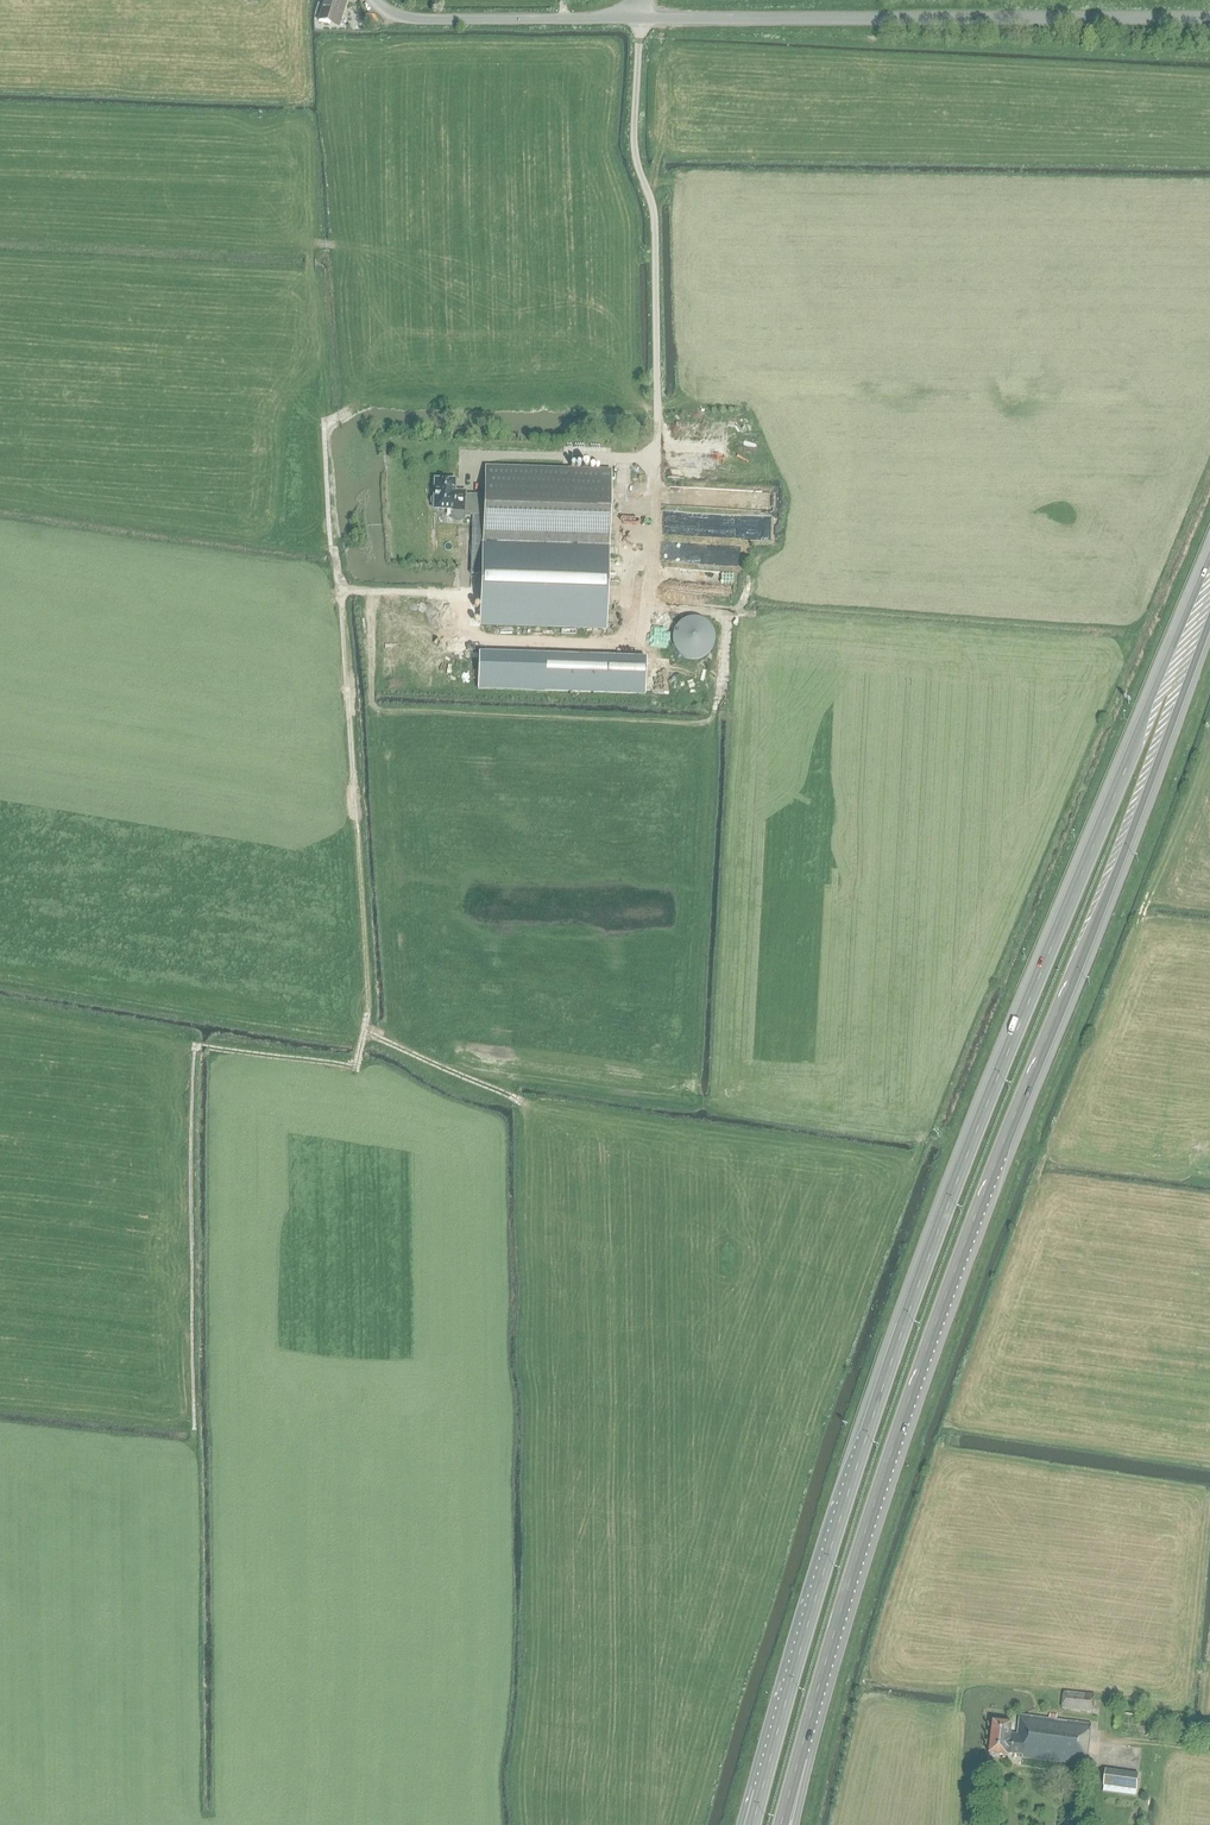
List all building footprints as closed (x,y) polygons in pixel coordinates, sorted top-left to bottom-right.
[(344,8),(341,7),(343,0),(326,0),(326,2),(325,1),(318,22),(338,26),(344,8)] [(479,624),(605,628),(611,472),(485,468),(484,495),(453,494),(454,481),(435,480),(434,496),(432,498),(431,500),(430,503),(432,505),(434,507),(434,509),(452,509),(452,511),(463,512),(463,510),(469,510),(469,515),(483,516),(479,624)] [(672,637),(672,639),(672,641),(672,643),(672,645),(673,647),(674,649),(675,650),(676,652),(677,653),(679,655),(680,656),(682,657),(683,658),(685,659),(687,660),(689,660),(691,660),(693,660),(695,660),(697,660),(699,660),(701,659),(703,658),(704,657),(706,656),(707,655),(709,653),(710,652),(711,650),(712,649),(713,647),(714,645),(714,643),(714,641),(714,639),(714,637),(714,635),(714,633),(713,631),(712,629),(711,628),(710,626),(709,625),(707,623),(706,622),(704,621),(703,620),(701,619),(699,618),(697,618),(695,618),(693,618),(691,618),(689,618),(687,618),(685,619),(683,620),(682,621),(680,622),(679,623),(677,625),(676,626),(675,628),(674,629),(673,631),(672,633),(672,635),(672,637)] [(545,654),(544,691),(606,693),(644,694),(645,657),(607,656),(545,654)] [(1061,1708),(1092,1712),(1094,1695),(1063,1692),(1061,1708)] [(1021,1759),(1086,1767),(1090,1724),(1019,1715),(1016,1735),(1009,1734),(1011,1724),(992,1721),(988,1754),(1007,1756),(1007,1754),(1021,1756),(1021,1759)] [(1137,1775),(1105,1771),(1103,1786),(1135,1791),(1137,1775)]
